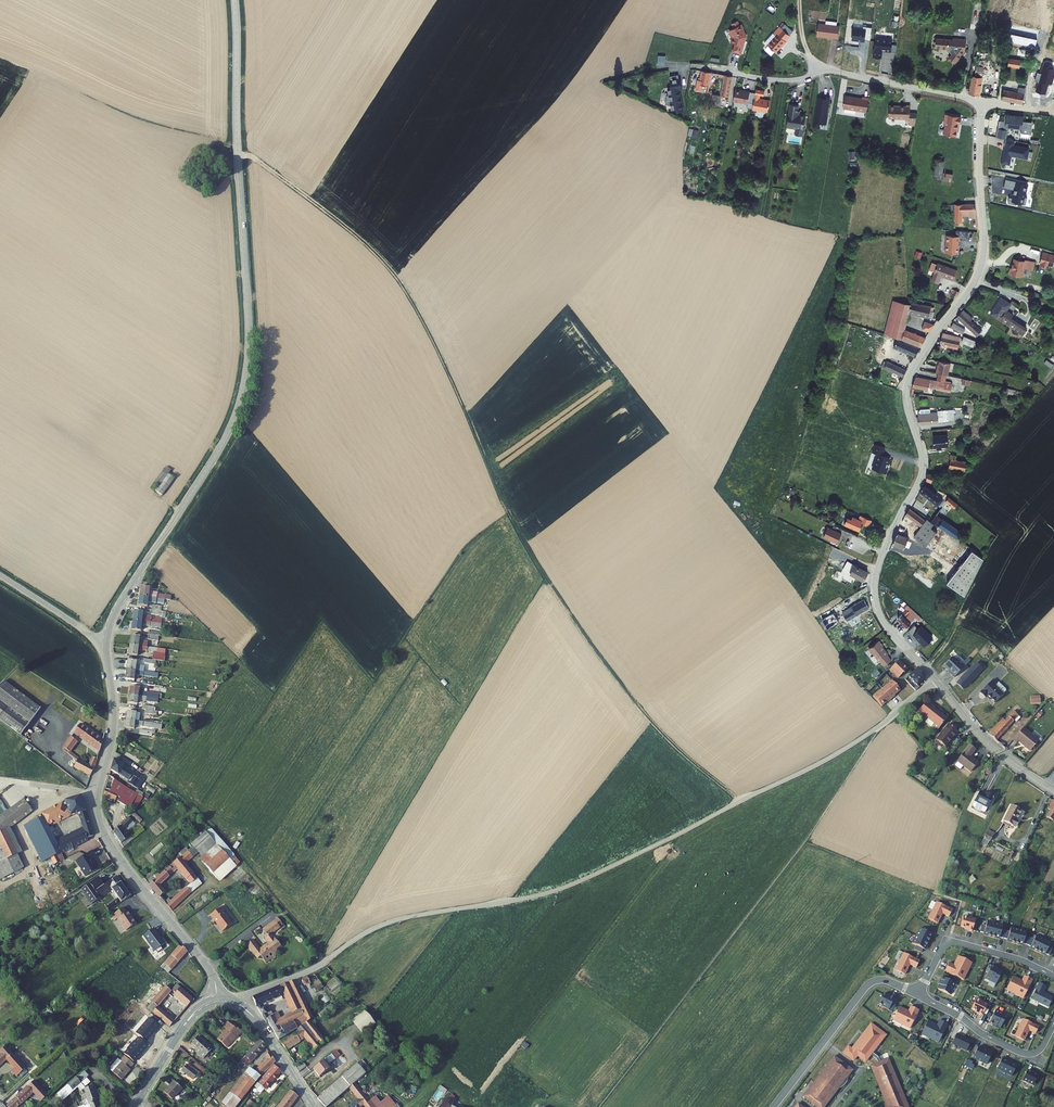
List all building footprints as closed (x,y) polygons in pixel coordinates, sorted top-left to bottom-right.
[(841,39),(843,28),(840,27),(840,23),(829,22),(829,26),(821,25),(820,37),(841,39)] [(731,54),(739,57),(741,49),(740,49),(741,44),(742,45),(743,39),(742,38),(741,35),(740,33),(741,32),(739,28),(737,29),(735,24),(729,27),(732,31),(728,33),(731,41),(730,46),(733,47),(731,54)] [(868,41),(874,42),(875,28),(866,27),(866,30),(856,29),(855,40),(868,42),(868,41)] [(783,44),(788,38),(778,30),(771,38),(770,37),(762,47),(773,56),(777,51),(783,44)] [(942,32),(940,42),(952,44),(955,51),(951,55),(957,60),(967,49),(969,49),(971,36),(958,34),(957,36),(942,32)] [(896,40),(878,38),(876,58),(885,59),(885,51),(894,52),(896,40)] [(658,54),(658,65),(666,65),(666,55),(658,54)] [(1011,57),(1009,65),(1021,68),(1023,59),(1011,57)] [(1023,59),(1021,68),(1032,70),(1034,61),(1023,59)] [(704,89),(710,90),(712,76),(702,75),(701,84),(700,88),(699,92),(703,92),(704,89)] [(975,76),(972,93),(982,95),(985,76),(977,75),(977,76),(975,76)] [(721,101),(729,102),(733,78),(719,76),(719,79),(725,80),(721,101)] [(676,116),(682,114),(678,93),(681,93),(680,90),(679,90),(677,84),(676,78),(668,80),(668,83),(668,84),(669,91),(666,92),(667,99),(665,99),(663,108),(669,107),(670,113),(675,112),(676,116)] [(1006,89),(1004,100),(1024,104),(1028,86),(1018,85),(1017,87),(1009,85),(1008,90),(1006,89)] [(747,94),(738,92),(736,103),(751,106),(753,94),(748,93),(747,94)] [(767,94),(758,92),(754,113),(770,115),(772,104),(761,102),(762,98),(766,99),(767,94)] [(712,104),(719,105),(720,97),(713,96),(712,104)] [(844,113),(867,116),(870,102),(863,101),(863,102),(846,100),(844,113)] [(826,103),(820,102),(817,115),(818,116),(816,127),(822,128),(827,129),(829,123),(828,123),(832,102),(827,101),(826,103)] [(800,109),(792,108),(788,130),(798,132),(797,138),(804,140),(808,119),(799,118),(800,109)] [(911,114),(907,114),(907,115),(890,111),(888,123),(905,127),(904,128),(908,129),(907,133),(914,134),(916,123),(909,121),(911,114)] [(965,123),(950,119),(948,129),(949,130),(947,140),(959,142),(962,130),(964,130),(965,123)] [(698,137),(699,129),(689,128),(688,135),(698,137)] [(1015,142),(1006,140),(1005,147),(1007,147),(1006,149),(1007,149),(1007,152),(1005,153),(1002,164),(1010,166),(1012,157),(1028,160),(1030,149),(1014,146),(1015,142)] [(892,163),(903,166),(904,159),(894,157),(892,163)] [(938,180),(947,181),(947,174),(949,166),(945,166),(945,163),(940,162),(938,180)] [(970,221),(978,221),(978,219),(976,206),(958,208),(957,225),(963,225),(963,219),(970,219),(970,221)] [(968,242),(969,234),(956,233),(956,238),(947,238),(946,255),(954,256),(954,259),(960,259),(961,254),(959,253),(959,248),(960,244),(960,242),(968,242)] [(917,250),(915,255),(921,258),(923,252),(917,250)] [(1053,259),(1040,256),(1038,265),(1051,269),(1053,259)] [(1024,260),(1024,262),(1013,260),(1011,270),(1010,270),(1009,276),(1022,278),(1023,269),(1028,270),(1029,261),(1024,260)] [(943,278),(955,282),(959,273),(934,265),(931,273),(936,275),(933,283),(940,285),(943,278)] [(990,315),(1020,339),(1024,333),(1010,321),(1012,318),(1007,313),(1011,307),(1002,300),(990,315)] [(895,312),(910,315),(912,306),(894,302),(889,319),(893,320),(895,312)] [(911,315),(934,320),(936,313),(934,313),(935,310),(913,306),(911,315)] [(963,314),(968,318),(972,322),(974,320),(965,311),(963,314)] [(889,319),(885,335),(903,342),(906,331),(910,315),(895,312),(893,320),(889,319)] [(975,333),(979,335),(982,332),(972,322),(968,318),(963,314),(959,319),(971,331),(975,333)] [(924,331),(931,334),(936,326),(926,324),(924,331)] [(951,329),(963,336),(965,331),(953,324),(951,329)] [(906,331),(903,342),(922,348),(928,338),(906,331)] [(941,345),(960,349),(963,338),(944,334),(941,345)] [(970,346),(975,348),(977,343),(964,337),(963,341),(971,344),(970,346)] [(882,368),(905,379),(908,373),(886,362),(892,349),(917,358),(920,348),(907,344),(906,346),(898,344),(896,347),(894,346),(895,344),(888,341),(878,360),(885,363),(882,368)] [(950,364),(940,362),(939,368),(938,368),(936,374),(939,375),(948,377),(950,364)] [(948,377),(939,375),(938,382),(948,384),(950,377),(948,377)] [(930,389),(932,381),(917,378),(913,388),(929,392),(930,389)] [(934,390),(952,393),(953,385),(948,384),(938,382),(932,381),(930,389),(934,390)] [(939,423),(956,422),(955,414),(945,414),(945,412),(939,412),(939,414),(932,414),(932,410),(923,411),(920,414),(920,416),(918,416),(920,426),(939,424),(939,423)] [(935,450),(949,447),(947,436),(933,438),(935,450)] [(874,472),(887,476),(889,470),(887,469),(889,464),(890,464),(891,461),(884,458),(886,451),(877,448),(874,455),(879,457),(874,472)] [(954,475),(962,477),(966,472),(964,472),(968,464),(957,461),(958,458),(951,456),(950,459),(951,460),(949,469),(956,470),(954,475)] [(171,470),(167,467),(156,484),(157,485),(154,489),(163,495),(175,479),(169,474),(171,470)] [(928,483),(933,485),(936,477),(929,474),(928,483)] [(912,508),(939,528),(947,518),(949,519),(950,518),(952,515),(945,509),(948,504),(956,511),(959,507),(947,496),(938,492),(936,495),(925,487),(920,494),(942,510),(936,518),(916,503),(912,508)] [(907,517),(901,529),(905,532),(911,520),(919,526),(924,520),(911,510),(906,516),(907,517)] [(871,529),(874,523),(862,518),(860,522),(854,519),(853,522),(849,520),(846,528),(861,534),(864,528),(863,528),(864,526),(871,529)] [(947,518),(939,528),(958,541),(966,530),(950,518),(949,519),(947,518)] [(912,537),(928,549),(938,536),(939,535),(928,527),(931,523),(926,519),(912,537)] [(910,540),(903,536),(905,532),(901,529),(893,546),(905,551),(910,540)] [(830,530),(826,539),(840,546),(844,537),(830,530)] [(928,549),(930,550),(954,570),(973,584),(984,561),(947,535),(944,540),(938,536),(928,549)] [(939,588),(945,581),(954,570),(930,550),(914,569),(939,588)] [(845,587),(848,572),(848,571),(852,573),(853,572),(867,581),(871,575),(851,563),(847,569),(846,568),(845,570),(847,571),(835,569),(832,585),(845,587)] [(954,570),(945,581),(964,596),(973,584),(954,570)] [(848,572),(865,583),(867,581),(853,572),(852,573),(848,571),(848,572)] [(140,583),(139,592),(167,597),(170,597),(170,593),(157,591),(157,590),(148,589),(149,584),(140,583)] [(164,598),(167,599),(167,597),(139,592),(138,602),(146,603),(147,598),(155,599),(155,600),(163,601),(164,598)] [(846,622),(848,624),(871,609),(866,600),(843,614),(848,621),(846,622)] [(907,629),(917,618),(919,616),(907,605),(906,607),(907,609),(908,611),(899,621),(907,629)] [(135,608),(133,617),(162,622),(162,618),(151,616),(151,615),(143,613),(144,610),(135,608)] [(142,623),(161,625),(162,622),(133,617),(132,627),(141,628),(142,623)] [(132,632),(131,642),(158,646),(159,642),(140,638),(141,634),(132,632)] [(140,647),(158,650),(158,646),(131,642),(129,651),(139,653),(140,647)] [(880,643),(869,651),(873,657),(874,656),(879,664),(880,663),(884,668),(892,663),(888,657),(889,656),(883,649),(884,648),(880,643)] [(129,658),(128,667),(160,672),(160,668),(138,665),(138,659),(129,658)] [(952,676),(956,680),(965,670),(954,659),(945,668),(952,675),(952,676)] [(908,672),(900,663),(891,672),(901,680),(908,672)] [(958,686),(964,692),(969,688),(984,673),(977,666),(962,681),(962,682),(958,686)] [(137,672),(159,675),(160,672),(128,667),(127,677),(136,678),(137,672)] [(918,671),(909,679),(907,682),(915,691),(926,681),(925,679),(918,671)] [(993,682),(987,688),(999,701),(1006,693),(998,685),(997,686),(993,682)] [(0,688),(0,699),(32,724),(39,715),(12,695),(15,690),(5,683),(0,688)] [(894,683),(875,700),(879,704),(884,709),(890,704),(890,705),(902,693),(894,683)] [(141,695),(149,696),(160,698),(161,693),(141,690),(142,685),(132,684),(131,693),(141,695)] [(987,688),(980,695),(985,700),(987,698),(994,705),(999,701),(987,688)] [(149,696),(141,695),(131,693),(130,703),(139,704),(140,699),(160,702),(160,698),(149,696)] [(1033,696),(1032,703),(1040,705),(1041,698),(1033,696)] [(24,735),(32,724),(0,699),(0,717),(24,735)] [(929,705),(915,716),(921,721),(923,720),(933,728),(932,730),(937,734),(947,721),(934,711),(935,710),(929,705)] [(129,709),(127,719),(136,720),(138,710),(129,709)] [(1004,722),(999,727),(1001,728),(1004,724),(1010,729),(1014,725),(1017,722),(1020,718),(1014,713),(1005,723),(1004,722)] [(136,725),(153,728),(154,723),(144,721),(140,721),(136,720),(127,719),(126,728),(135,729),(136,725)] [(84,723),(77,733),(98,749),(95,761),(92,766),(86,761),(87,760),(76,751),(82,742),(75,736),(67,746),(74,751),(72,753),(82,760),(77,766),(91,776),(90,778),(93,781),(94,778),(93,776),(99,768),(106,741),(84,723)] [(990,737),(997,743),(1009,731),(1010,729),(1004,724),(1001,728),(999,727),(990,737)] [(946,750),(957,734),(954,731),(956,729),(952,726),(950,728),(948,727),(936,743),(946,750)] [(1035,739),(1024,729),(1022,732),(1032,742),(1035,739)] [(1032,742),(1022,732),(1017,738),(1027,747),(1032,742)] [(1027,747),(1017,738),(1013,741),(1017,745),(1019,743),(1026,749),(1027,747)] [(1039,743),(1035,739),(1032,742),(1027,747),(1026,749),(1030,753),(1039,743)] [(976,751),(970,747),(957,763),(971,774),(978,764),(970,758),(976,751)] [(111,770),(130,782),(127,786),(133,790),(134,789),(139,781),(141,777),(114,758),(111,770)] [(115,783),(116,779),(110,775),(105,795),(117,802),(121,796),(123,798),(127,800),(133,790),(127,786),(125,789),(115,783)] [(115,783),(125,789),(127,786),(116,779),(115,783)] [(142,794),(134,789),(133,790),(127,800),(123,805),(132,811),(142,794)] [(985,814),(989,809),(995,798),(987,794),(986,795),(981,792),(975,802),(973,808),(985,814)] [(66,801),(41,813),(43,817),(25,826),(42,861),(51,857),(54,864),(60,861),(59,859),(57,855),(67,850),(82,843),(84,846),(95,841),(81,795),(66,800),(66,801)] [(2,826),(8,822),(12,821),(23,816),(32,809),(24,799),(0,817),(0,827),(2,826)] [(1004,821),(1016,828),(1019,823),(1016,821),(1021,812),(1013,807),(1004,821)] [(143,819),(136,811),(133,814),(140,822),(143,819)] [(2,826),(4,830),(23,816),(12,821),(8,822),(2,826)] [(130,816),(119,827),(113,832),(122,843),(131,837),(126,830),(124,827),(126,824),(128,826),(134,820),(130,816)] [(135,821),(134,820),(128,826),(126,824),(124,827),(126,830),(135,821)] [(53,823),(48,826),(57,844),(84,830),(83,828),(84,828),(83,825),(60,836),(53,823)] [(5,830),(2,832),(4,830),(2,826),(0,827),(0,879),(24,868),(17,854),(22,852),(12,832),(7,835),(5,830)] [(195,856),(200,852),(215,840),(206,830),(192,843),(194,846),(189,850),(195,856)] [(984,841),(991,844),(995,836),(988,833),(984,841)] [(132,836),(131,837),(122,843),(125,848),(134,839),(132,836)] [(201,858),(207,865),(224,850),(215,840),(200,852),(203,856),(201,858)] [(69,855),(67,850),(57,855),(59,859),(69,855)] [(166,903),(172,910),(203,883),(186,864),(195,856),(189,850),(160,875),(150,885),(161,897),(167,892),(161,885),(171,876),(170,875),(179,869),(182,872),(181,874),(184,877),(185,876),(191,882),(170,902),(168,900),(166,903)] [(207,865),(218,877),(235,862),(224,850),(207,865)] [(81,867),(87,878),(98,871),(95,865),(95,866),(93,864),(94,863),(92,861),(97,858),(94,852),(76,863),(80,868),(81,867)] [(147,881),(150,885),(160,875),(157,872),(147,881)] [(96,880),(85,888),(93,899),(110,887),(118,898),(106,907),(109,911),(131,896),(117,876),(101,887),(96,880)] [(257,890),(252,885),(248,889),(252,894),(257,890)] [(952,912),(936,905),(927,922),(937,926),(942,916),(948,919),(952,912)] [(124,908),(112,916),(115,921),(118,919),(120,923),(121,923),(127,931),(136,925),(128,912),(127,913),(124,908)] [(226,918),(220,910),(211,917),(219,928),(217,930),(221,935),(233,926),(230,922),(231,921),(228,916),(226,918)] [(282,923),(278,918),(263,930),(265,933),(265,940),(268,944),(261,949),(254,940),(247,946),(258,960),(264,961),(267,964),(273,959),(274,961),(276,959),(272,954),(281,947),(272,935),(281,928),(279,926),(282,923)] [(975,921),(963,918),(960,929),(968,931),(967,933),(971,934),(975,921)] [(1003,941),(1005,933),(1001,932),(1002,927),(987,923),(986,928),(981,927),(979,934),(988,936),(987,938),(995,940),(995,938),(1003,941)] [(924,934),(919,932),(915,938),(928,945),(930,941),(928,940),(932,933),(925,930),(924,934)] [(1030,948),(1034,942),(1030,940),(1025,939),(1026,934),(1010,930),(1009,934),(1005,933),(1003,941),(1011,943),(1011,944),(1018,946),(1019,945),(1027,947),(1030,948)] [(1049,957),(1052,951),(1048,949),(1050,944),(1036,937),(1034,942),(1030,948),(1034,950),(1033,952),(1041,956),(1041,954),(1049,957)] [(928,945),(915,938),(912,946),(916,948),(915,952),(921,955),(925,947),(927,948),(928,945)] [(177,949),(165,962),(162,966),(170,972),(185,955),(186,954),(181,949),(179,951),(177,949)] [(919,963),(904,956),(895,973),(904,977),(910,967),(916,970),(919,963)] [(966,972),(970,964),(958,958),(953,967),(948,965),(945,973),(963,982),(968,973),(966,972)] [(996,986),(1002,974),(995,970),(995,969),(992,967),(985,981),(996,986)] [(308,976),(302,978),(305,986),(311,984),(308,976)] [(1023,1001),(1026,994),(1033,982),(1024,978),(1022,983),(1013,978),(1006,992),(1023,1001)] [(950,997),(955,986),(941,980),(940,983),(941,984),(937,991),(950,997)] [(296,982),(293,981),(253,997),(258,1007),(268,1024),(269,1023),(281,1040),(299,1029),(295,1021),(306,1015),(293,988),(298,986),(296,982)] [(174,996),(182,988),(178,985),(172,992),(171,993),(174,996)] [(1049,1009),(1053,999),(1043,995),(1046,988),(1039,985),(1031,1001),(1049,1009)] [(313,1018),(298,986),(293,988),(306,1015),(295,1021),(299,1029),(304,1025),(311,1020),(313,1018)] [(161,993),(153,1002),(159,1007),(171,993),(172,992),(167,987),(164,989),(161,993)] [(182,988),(174,996),(188,1008),(195,999),(182,988)] [(890,1000),(882,997),(877,1007),(888,1012),(894,1001),(890,999),(890,1000)] [(982,1017),(988,1005),(977,1000),(972,1010),(979,1014),(978,1015),(982,1017)] [(153,1002),(148,1008),(153,1013),(159,1007),(153,1002)] [(323,1011),(326,1015),(335,1008),(332,1004),(323,1011)] [(173,1020),(159,1007),(153,1013),(170,1028),(178,1018),(176,1016),(173,1020)] [(909,1014),(900,1010),(894,1021),(903,1026),(901,1027),(910,1032),(919,1013),(911,1009),(909,1014)] [(368,1010),(352,1023),(360,1033),(377,1020),(372,1014),(368,1010)] [(1001,1030),(1007,1017),(996,1012),(989,1026),(993,1027),(1001,1030)] [(299,1030),(304,1038),(311,1046),(302,1053),(301,1051),(292,1057),(297,1066),(326,1042),(311,1023),(313,1022),(311,1020),(304,1025),(304,1026),(299,1030)] [(380,1022),(377,1020),(360,1033),(362,1036),(380,1022)] [(1036,1036),(1039,1029),(1023,1021),(1015,1038),(1024,1043),(1029,1033),(1036,1036)] [(222,1036),(218,1040),(226,1047),(234,1039),(242,1032),(235,1026),(234,1027),(228,1022),(223,1027),(228,1031),(223,1036),(222,1036)] [(938,1028),(928,1023),(923,1035),(931,1039),(930,1041),(939,1045),(947,1027),(940,1023),(938,1028)] [(299,1030),(295,1033),(300,1041),(304,1038),(299,1030)] [(300,1041),(295,1033),(291,1035),(292,1036),(282,1043),(288,1052),(301,1042),(300,1041)] [(199,1036),(192,1043),(198,1049),(196,1051),(204,1059),(212,1050),(208,1046),(209,1045),(199,1036)] [(971,1044),(957,1037),(952,1047),(967,1054),(971,1044)] [(261,1042),(247,1058),(251,1063),(266,1047),(261,1042)] [(5,1046),(0,1051),(0,1065),(6,1060),(13,1068),(11,1071),(17,1077),(19,1075),(26,1069),(5,1046)] [(984,1052),(979,1049),(973,1060),(987,1067),(992,1056),(988,1053),(988,1054),(984,1052)] [(269,1059),(256,1072),(262,1078),(277,1062),(270,1053),(266,1056),(269,1059)] [(332,1055),(314,1069),(322,1079),(332,1071),(330,1067),(335,1062),(338,1066),(340,1064),(332,1055)] [(116,1059),(108,1070),(121,1080),(128,1069),(132,1063),(122,1056),(119,1061),(116,1059)] [(245,1057),(241,1062),(247,1068),(251,1063),(247,1058),(245,1057)] [(851,1074),(833,1059),(801,1100),(811,1106),(825,1106),(833,1098),(831,1097),(835,1092),(839,1091),(844,1088),(846,1080),(851,1074)] [(966,1065),(971,1068),(974,1062),(969,1059),(966,1065)] [(1010,1063),(1003,1059),(997,1071),(1012,1078),(1017,1067),(1009,1063),(1010,1063)] [(888,1061),(870,1069),(887,1106),(908,1106),(888,1061)] [(308,1066),(305,1063),(298,1069),(300,1072),(308,1066)] [(319,1098),(326,1106),(328,1106),(368,1074),(360,1064),(319,1098)] [(264,1076),(266,1078),(260,1085),(261,1087),(258,1090),(258,1092),(260,1094),(262,1094),(281,1072),(275,1065),(264,1076)] [(182,1072),(193,1082),(198,1076),(187,1066),(182,1072)] [(26,1069),(19,1075),(22,1078),(28,1072),(26,1069)] [(86,1070),(82,1074),(87,1080),(91,1076),(86,1070)] [(261,1078),(248,1070),(221,1106),(222,1106),(239,1106),(261,1078)] [(1038,1077),(1028,1072),(1023,1083),(1034,1088),(1038,1077)] [(82,1074),(78,1078),(84,1083),(87,1080),(82,1074)] [(87,1088),(83,1084),(84,1083),(78,1078),(59,1095),(65,1101),(72,1094),(79,1092),(78,1089),(79,1088),(81,1091),(80,1091),(84,1101),(83,1102),(85,1106),(83,1106),(102,1106),(99,1101),(97,1102),(96,1099),(101,1097),(96,1085),(87,1088)] [(35,1081),(7,1106),(8,1106),(18,1106),(22,1103),(34,1093),(42,1101),(49,1095),(35,1081)] [(175,1082),(166,1093),(174,1100),(184,1089),(175,1082)] [(358,1097),(363,1093),(356,1084),(351,1089),(358,1097)] [(299,1097),(291,1091),(279,1106),(292,1106),(299,1097)] [(367,1104),(370,1106),(372,1106),(379,1101),(376,1097),(367,1104)] [(389,1097),(381,1104),(384,1106),(397,1106),(389,1097)]
